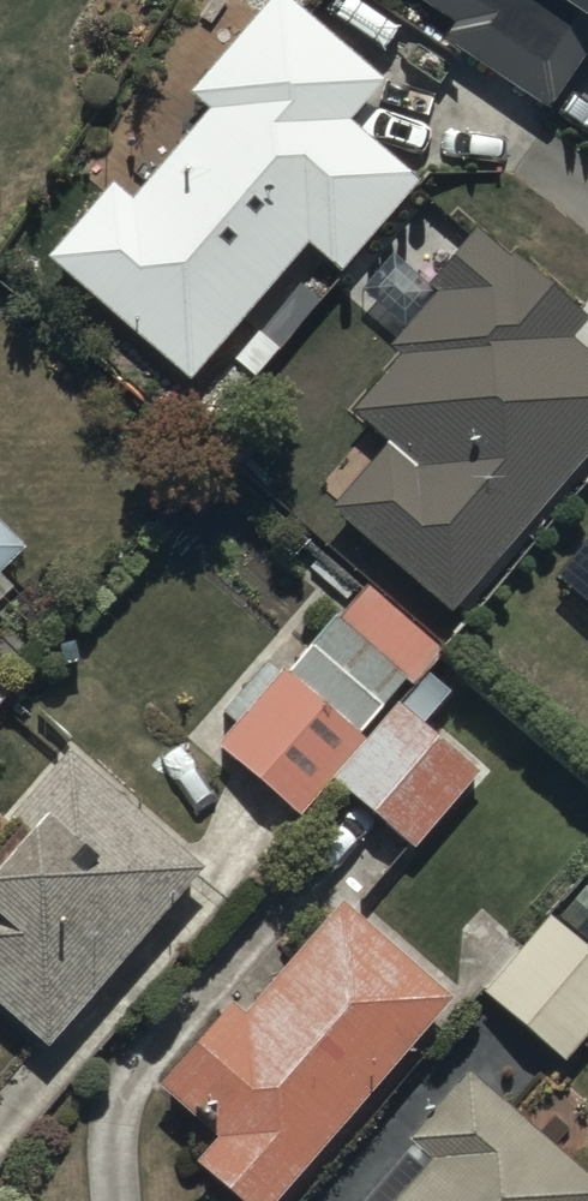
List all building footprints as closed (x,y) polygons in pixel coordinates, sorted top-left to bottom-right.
[(287,0),(271,0),(190,95),(207,109),(132,197),(117,185),(53,259),(195,381),(311,245),(343,273),(418,183),(351,123),(384,83),(287,0)] [(456,21),(445,38),(554,111),(587,59),(587,0),(424,0),(456,21)] [(587,454),(587,346),(575,334),(587,319),(587,315),(516,253),(512,259),(478,230),(427,290),(433,295),(390,345),(404,356),(354,415),(388,443),(328,512),(450,616),(587,454)] [(19,555),(0,535),(0,574),(19,555)] [(359,749),(273,682),(209,764),(295,831),(359,749)] [(481,785),(408,724),(348,796),(421,857),(481,785)] [(60,772),(0,848),(0,1004),(61,1052),(197,880),(60,772)] [(497,1013),(563,1072),(587,1045),(587,913),(497,1013)] [(446,1016),(329,917),(174,1098),(229,1145),(199,1180),(224,1200),(288,1200),(446,1016)] [(512,1123),(442,1200),(587,1200),(587,1191),(512,1123)]
